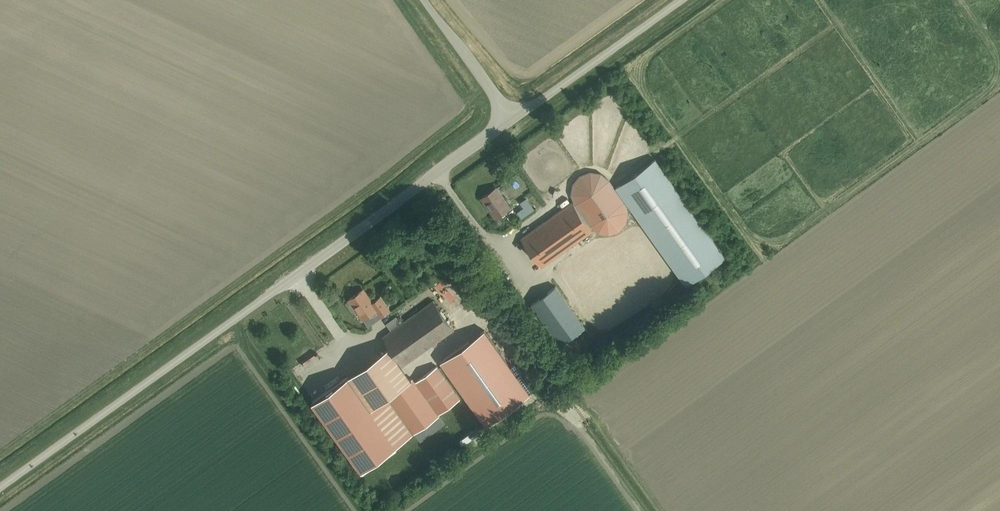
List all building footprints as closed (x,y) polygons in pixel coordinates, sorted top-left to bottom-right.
[(655,159),(616,188),(633,212),(685,285),(725,257),(655,159)] [(510,207),(496,187),(481,198),(495,218),(510,207)] [(592,230),(572,202),(521,238),(542,266),(592,230)] [(560,344),(585,327),(556,286),(531,303),(560,344)] [(349,300),(346,303),(353,312),(356,310),(363,319),(376,310),(381,316),(390,310),(380,297),(373,302),(363,289),(349,300)] [(403,365),(454,329),(433,300),(382,336),(403,365)] [(530,394),(484,330),(440,362),(486,425),(530,394)] [(357,358),(379,346),(373,336),(351,348),(357,358)] [(350,363),(356,358),(353,354),(346,358),(350,363)] [(362,368),(357,361),(352,365),(356,372),(362,368)] [(460,398),(437,366),(414,381),(438,414),(460,398)] [(347,377),(312,402),(361,470),(396,445),(347,377)] [(438,414),(414,381),(412,378),(387,396),(419,441),(444,423),(438,415),(438,414)] [(402,428),(396,432),(399,437),(405,433),(402,428)]
